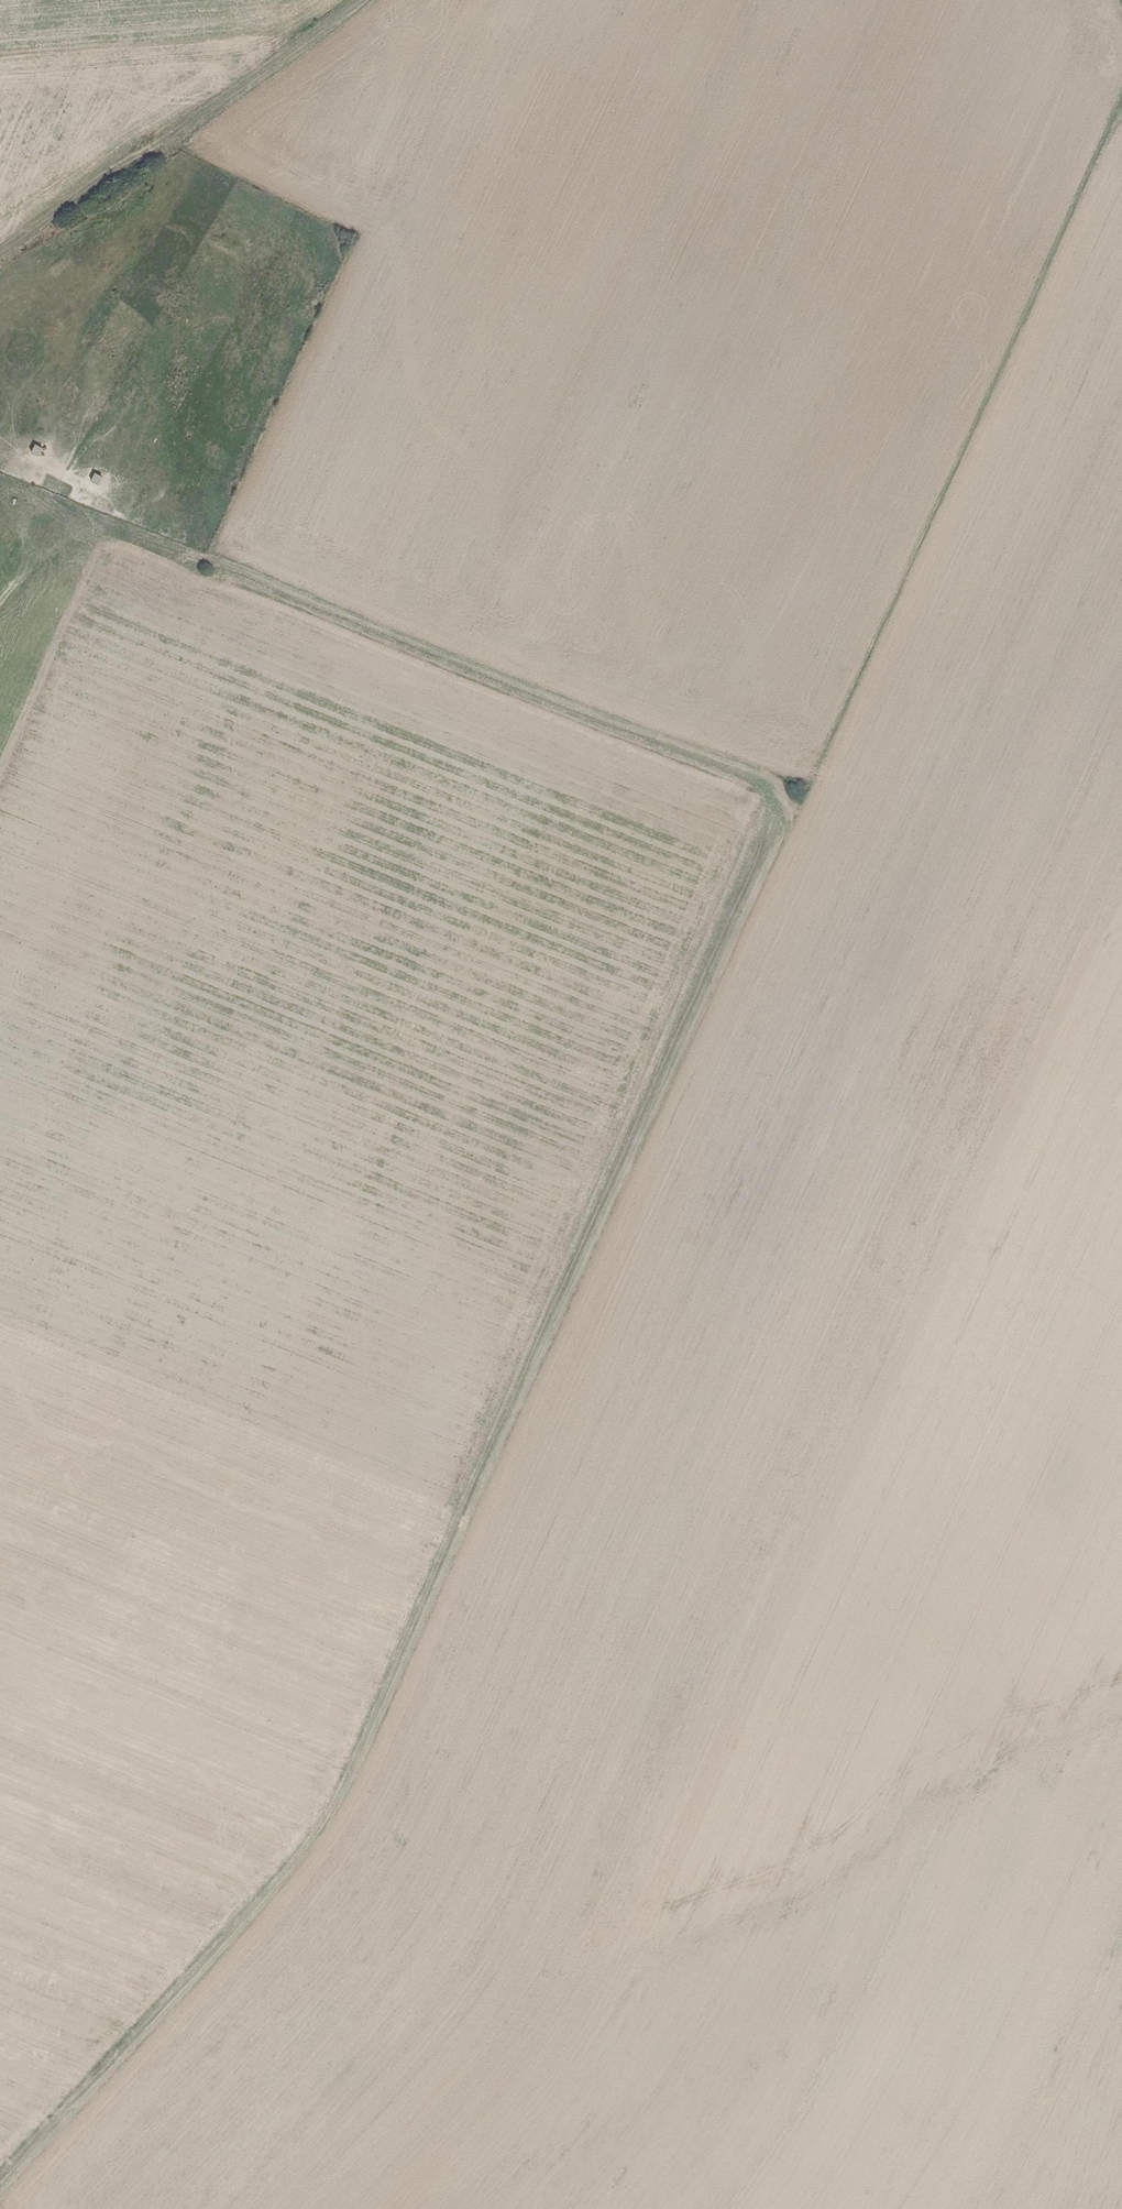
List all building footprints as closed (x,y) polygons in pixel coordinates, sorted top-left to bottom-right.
[(35,445),(31,452),(38,456),(43,449),(35,445)] [(95,473),(91,480),(98,485),(102,478),(95,473)]
